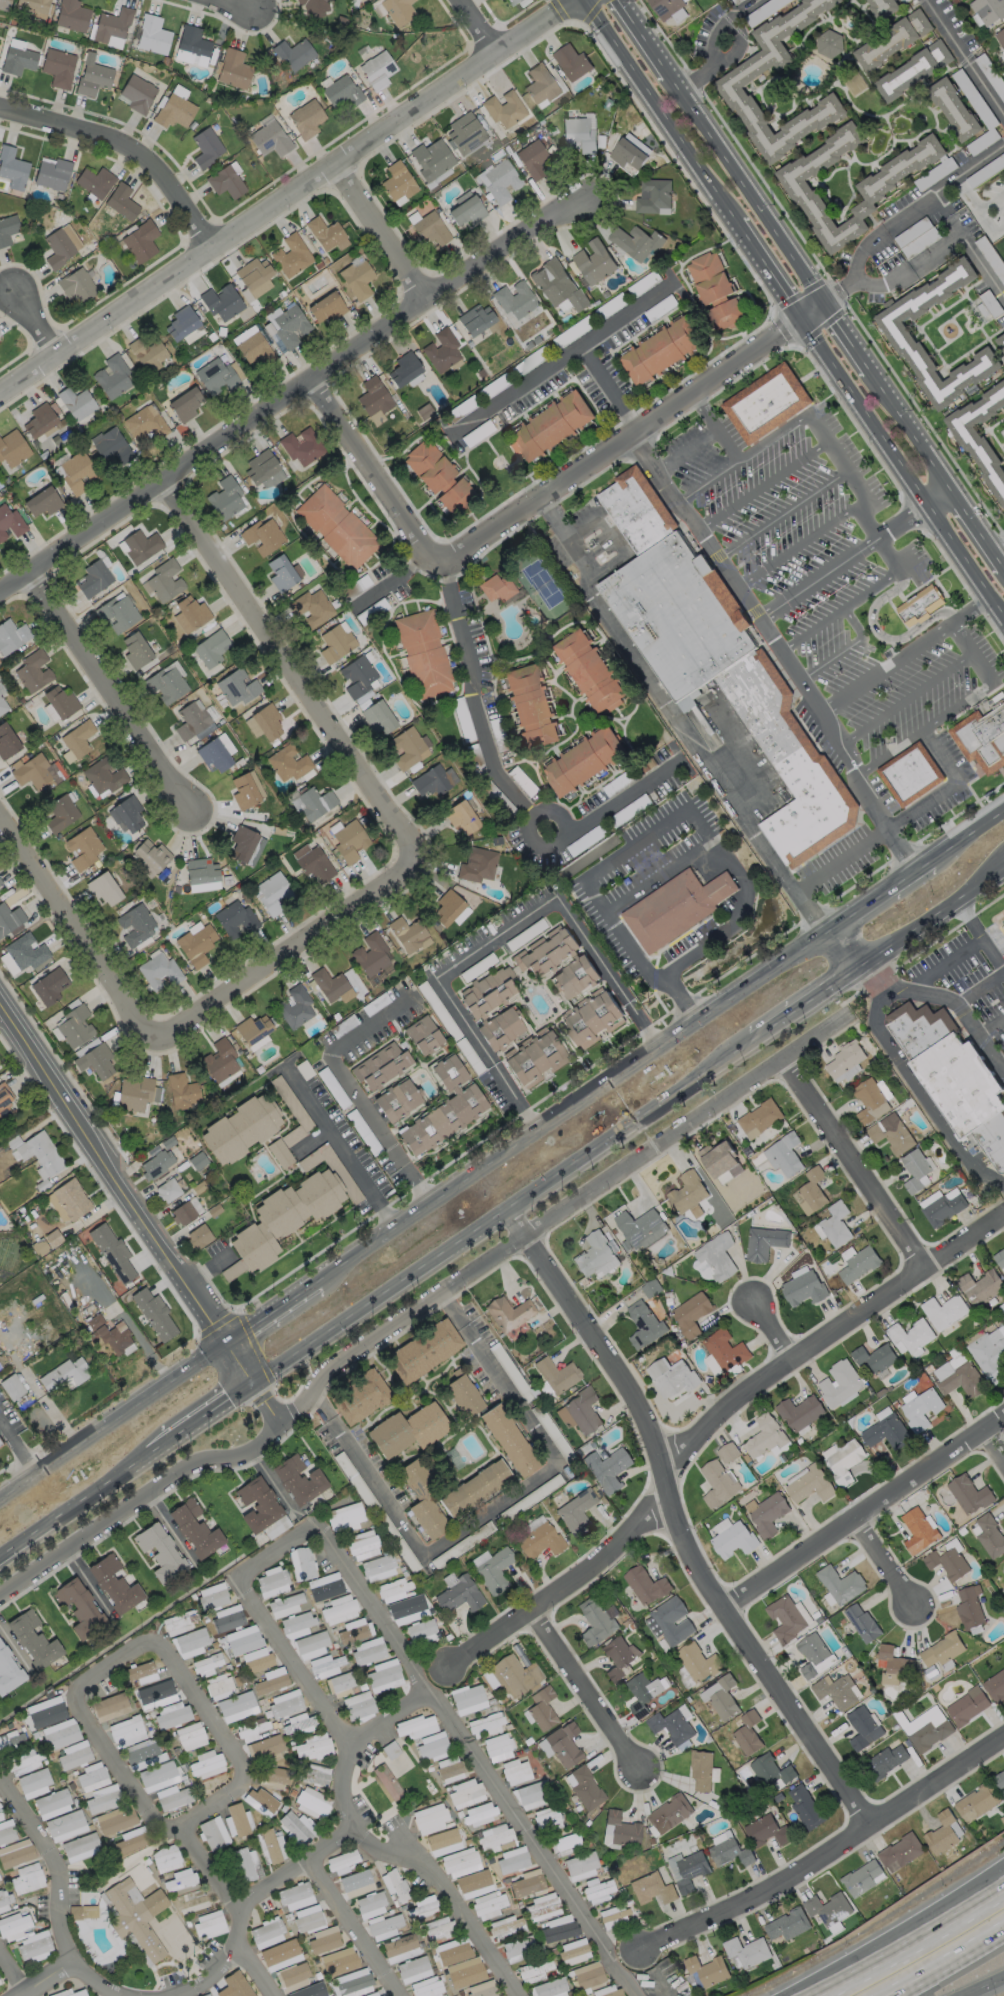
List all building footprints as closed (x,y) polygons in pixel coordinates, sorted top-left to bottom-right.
[(6,11),(0,9),(0,0),(9,0),(6,11)] [(13,5),(14,0),(48,0),(44,13),(13,5)] [(57,5),(58,0),(78,0),(76,5),(89,8),(83,32),(53,24),(58,5),(57,5)] [(297,6),(296,0),(332,0),(326,1),(328,11),(305,16),(302,4),(297,6)] [(378,3),(382,0),(414,0),(407,4),(415,16),(395,29),(378,3)] [(660,21),(646,0),(680,0),(683,4),(668,14),(669,15),(660,21)] [(802,2),(801,0),(841,0),(826,10),(825,8),(815,14),(817,17),(790,36),(788,33),(779,39),(792,59),(777,70),(772,64),(761,72),(764,77),(758,81),(755,76),(748,81),(741,86),(747,95),(748,94),(749,93),(768,121),(766,123),(773,134),(781,129),(779,126),(806,107),(808,110),(817,104),(816,102),(832,91),(846,112),(830,123),(829,121),(817,129),(815,127),(794,141),(796,144),(783,152),(784,154),(769,164),(748,134),(746,131),(748,130),(748,129),(734,108),(732,110),(712,82),(747,58),(762,48),(750,31),(766,20),(767,22),(779,14),(781,16),(802,2)] [(869,4),(866,0),(894,0),(899,7),(878,22),(867,5),(869,4)] [(967,3),(972,0),(1003,0),(1003,16),(1000,19),(999,17),(985,26),(975,11),(973,12),(967,3)] [(133,8),(132,13),(131,13),(128,24),(125,23),(121,38),(108,35),(106,42),(91,39),(98,11),(116,15),(119,4),(133,8)] [(919,37),(903,48),(902,46),(880,61),(882,62),(865,73),(851,51),(867,40),(869,42),(889,28),(888,27),(903,17),(917,7),(931,28),(918,37),(919,37)] [(171,30),(164,54),(135,46),(140,28),(138,27),(141,16),(140,16),(141,11),(161,16),(158,27),(171,30)] [(210,40),(206,57),(175,49),(181,28),(180,28),(181,22),(201,27),(198,37),(210,40)] [(993,34),(1003,26),(1003,50),(993,34)] [(845,36),(826,28),(822,38),(817,37),(812,50),(835,60),(845,36)] [(302,38),(315,55),(291,73),(282,60),(279,62),(270,48),(281,40),(288,48),(302,38)] [(940,68),(924,79),(923,77),(901,92),(902,94),(886,104),(872,83),(889,71),(890,73),(910,59),(910,57),(938,38),(952,60),(939,68),(940,68)] [(567,42),(576,55),(581,52),(591,67),(569,83),(550,54),(567,42)] [(18,75),(0,70),(0,65),(1,65),(7,43),(38,52),(33,69),(20,66),(18,75)] [(252,66),(244,88),(215,79),(221,61),(219,61),(223,50),(222,49),(224,45),(243,51),(239,61),(252,66)] [(69,84),(68,90),(48,84),(51,73),(39,69),(45,46),(75,54),(70,73),(71,73),(68,84),(69,84)] [(383,50),(396,70),(384,78),(388,83),(373,93),(363,79),(364,78),(357,67),(362,63),(361,62),(367,58),(368,59),(383,50)] [(113,68),(107,88),(95,85),(92,96),(74,91),(78,75),(80,76),(85,60),(113,68)] [(560,91),(546,101),(543,97),(533,104),(522,87),(532,80),(526,71),(540,61),(542,64),(542,65),(560,91)] [(130,72),(144,81),(145,80),(152,84),(151,85),(156,88),(150,99),(150,100),(145,110),(142,115),(126,105),(129,99),(118,93),(130,72)] [(343,74),(352,87),(355,85),(363,99),(352,106),(346,97),(331,107),(319,90),(343,74)] [(945,76),(951,84),(952,83),(954,87),(953,88),(956,92),(954,93),(969,114),(970,113),(972,115),(973,114),(976,119),(975,120),(981,129),(960,144),(949,127),(951,126),(937,105),(935,106),(924,90),(945,76)] [(509,88),(526,113),(503,129),(496,119),(492,122),(479,102),(491,94),(498,105),(504,101),(499,95),(509,88)] [(196,107),(184,128),(172,121),(170,126),(166,124),(163,128),(150,120),(153,116),(153,117),(159,107),(160,108),(170,92),(196,107)] [(312,98),(326,119),(315,126),(318,131),(301,142),(298,138),(299,137),(292,127),(294,127),(286,116),(291,112),(290,112),(297,107),(298,108),(312,98)] [(487,138),(460,156),(445,134),(450,130),(446,124),(468,109),(487,138)] [(589,118),(589,129),(595,129),(595,153),(580,154),(580,141),(574,141),(574,149),(562,149),(561,118),(589,118)] [(272,119),(283,135),(284,134),(290,144),(291,143),(293,147),(277,158),(271,149),(260,156),(246,136),(272,119)] [(865,140),(849,151),(848,149),(839,155),(841,158),(813,176),(811,174),(804,179),(811,190),(814,188),(833,216),(830,218),(836,227),(854,215),(850,209),(864,199),(854,184),(870,174),(872,176),(880,170),(879,167),(906,148),(908,151),(917,144),(916,142),(932,131),(946,152),(944,154),(946,157),(949,155),(956,166),(929,185),(922,174),(940,161),(938,158),(930,163),(929,162),(917,170),(915,168),(894,182),(896,185),(883,193),(884,195),(873,203),(876,208),(862,218),(868,228),(830,254),(811,226),(813,225),(799,203),(796,205),(774,172),(789,161),(790,162),(803,154),(804,157),(826,142),(824,140),(836,131),(835,130),(851,119),(865,140)] [(203,169),(199,172),(191,159),(200,153),(190,138),(207,126),(224,151),(211,160),(212,162),(202,168),(203,169)] [(647,156),(636,170),(626,162),(622,167),(607,155),(622,136),(647,156)] [(438,137),(455,162),(424,183),(417,171),(420,168),(408,151),(419,143),(423,148),(438,137)] [(545,173),(532,182),(513,153),(535,138),(548,157),(538,163),(545,173)] [(8,178),(0,176),(0,143),(14,147),(11,157),(28,162),(23,181),(24,181),(21,191),(6,187),(8,178)] [(40,156),(53,160),(54,157),(71,162),(66,178),(65,178),(62,191),(32,183),(40,156)] [(418,189),(404,198),(401,194),(390,202),(378,183),(389,175),(384,167),(397,158),(418,189)] [(504,158),(518,179),(519,178),(522,183),(512,190),(507,184),(502,187),(510,198),(497,207),(493,202),(494,202),(484,187),(488,184),(482,174),(504,158)] [(227,164),(246,190),(231,201),(223,189),(215,195),(204,179),(208,176),(209,177),(227,164)] [(99,166),(116,177),(112,182),(111,181),(99,199),(73,181),(83,167),(93,174),(99,166)] [(139,207),(129,221),(102,203),(116,184),(115,183),(117,179),(130,189),(125,196),(139,207)] [(670,179),(669,208),(657,208),(657,213),(634,212),(634,197),(647,197),(647,191),(639,191),(639,179),(670,179)] [(467,190),(470,195),(472,194),(486,214),(471,224),(467,219),(456,227),(446,212),(456,205),(453,200),(467,190)] [(431,209),(451,238),(434,250),(432,247),(436,245),(432,239),(428,242),(425,237),(420,240),(409,224),(431,209)] [(10,243),(0,247),(0,218),(14,213),(19,230),(7,234),(10,243)] [(315,214),(323,227),(334,220),(345,236),(322,251),(303,223),(315,214)] [(156,250),(136,264),(119,239),(136,227),(135,226),(144,220),(143,219),(146,217),(158,233),(149,239),(156,250)] [(54,269),(51,271),(43,258),(52,252),(42,237),(59,225),(76,250),(62,260),(63,262),(54,268),(54,269)] [(634,225),(648,236),(652,230),(665,239),(655,253),(650,249),(638,264),(605,238),(614,226),(631,238),(632,236),(628,233),(629,232),(628,231),(632,226),(633,226),(634,225)] [(292,230),(312,260),(285,278),(268,253),(278,247),(282,253),(288,249),(280,238),(292,230)] [(595,236),(616,267),(589,286),(569,256),(581,248),(586,256),(592,252),(586,242),(595,236)] [(707,251),(709,253),(714,251),(728,282),(730,281),(731,283),(732,283),(735,290),(725,294),(728,300),(738,295),(741,302),(738,303),(745,317),(716,331),(706,310),(713,306),(711,301),(703,304),(685,264),(690,262),(689,259),(707,251)] [(977,277),(961,287),(960,285),(951,291),(953,294),(937,304),(936,302),(926,308),(928,310),(912,321),(909,316),(901,321),(915,343),(918,341),(936,369),(934,370),(942,382),(949,376),(948,374),(963,364),(964,366),(974,360),(971,356),(987,346),(1001,366),(973,385),(971,382),(962,389),(964,392),(952,400),(953,402),(937,412),(915,379),(917,377),(903,356),(900,358),(873,317),(885,309),(881,304),(890,298),(893,303),(914,289),(915,291),(927,283),(928,285),(938,279),(936,276),(948,268),(947,266),(963,255),(977,277)] [(253,256),(257,262),(263,258),(273,273),(246,291),(232,271),(253,256)] [(553,256),(576,289),(578,288),(589,304),(576,313),(566,298),(552,307),(537,285),(535,287),(528,277),(529,276),(528,274),(534,270),(535,272),(541,268),(539,265),(553,256)] [(362,259),(374,276),(364,282),(370,292),(356,302),(336,272),(350,262),(352,266),(362,259)] [(79,265),(83,270),(84,270),(88,276),(87,277),(97,291),(77,305),(70,295),(66,298),(54,280),(58,277),(58,278),(67,272),(68,273),(79,265)] [(521,279),(524,283),(524,284),(537,304),(515,320),(508,310),(503,313),(494,299),(494,300),(490,294),(503,285),(510,296),(515,293),(510,286),(513,284),(512,283),(518,280),(519,280),(521,279)] [(227,282),(243,306),(221,322),(214,312),(210,315),(196,295),(207,288),(213,295),(219,291),(217,289),(227,282)] [(345,309),(330,320),(326,314),(315,322),(305,307),(331,288),(345,309)] [(293,302),(306,323),(307,322),(311,327),(300,334),(295,327),(291,330),(298,342),(285,350),(272,330),(276,328),(270,317),(293,302)] [(199,324),(172,342),(163,327),(168,324),(167,322),(173,318),(170,313),(185,303),(199,324)] [(475,304),(479,309),(485,306),(495,320),(468,338),(455,318),(475,304)] [(685,314),(704,344),(691,352),(692,354),(689,355),(687,352),(682,355),(684,359),(681,360),(680,359),(659,372),(661,374),(657,376),(655,373),(651,375),(653,379),(650,381),(649,378),(636,387),(617,358),(630,350),(629,347),(631,345),(634,349),(639,346),(636,342),(638,341),(640,343),(662,329),(660,327),(663,325),(665,329),(670,326),(668,322),(670,320),(672,322),(685,314)] [(453,348),(460,358),(436,374),(419,349),(429,342),(433,349),(439,345),(431,334),(444,325),(457,345),(453,348)] [(255,328),(275,357),(263,365),(256,355),(246,362),(233,343),(255,328)] [(994,339),(1003,332),(1003,354),(994,339)] [(138,336),(145,346),(156,338),(167,354),(157,361),(160,365),(146,375),(125,344),(138,336)] [(129,371),(124,374),(130,384),(108,399),(94,378),(93,379),(90,374),(93,373),(92,372),(97,368),(98,369),(100,367),(105,374),(110,371),(102,359),(116,350),(119,355),(118,356),(129,371)] [(421,370),(395,388),(385,374),(397,366),(393,360),(408,350),(421,370)] [(214,355),(221,365),(225,362),(239,382),(227,390),(222,382),(216,386),(218,389),(209,396),(192,371),(214,355)] [(784,363),(720,406),(746,445),(810,402),(784,363)] [(393,404),(380,413),(377,409),(367,416),(354,398),(365,391),(359,383),(372,374),(393,404)] [(998,465),(1003,473),(1003,511),(979,474),(982,472),(967,450),(964,452),(942,419),(958,408),(959,410),(971,402),(973,404),(982,398),(980,395),(992,387),(1003,379),(1003,404),(995,410),(997,413),(982,423),(980,421),(972,426),(980,437),(982,436),(1001,463),(998,465)] [(67,384),(73,394),(83,387),(96,406),(74,421),(55,393),(67,384)] [(194,413),(179,423),(165,402),(192,384),(202,398),(196,402),(197,404),(191,408),(194,413)] [(575,388),(594,417),(581,426),(583,428),(580,430),(578,426),(573,429),(576,433),(572,436),(571,433),(550,447),(552,450),(549,451),(547,447),(542,451),(544,455),(541,457),(540,454),(527,463),(523,456),(517,460),(507,445),(512,441),(508,434),(521,425),(519,423),(522,422),(524,425),(529,422),(527,418),(529,417),(531,419),(551,405),(550,402),(553,400),(555,404),(560,400),(558,397),(560,395),(562,397),(575,388)] [(57,420),(31,438),(21,424),(27,420),(26,419),(32,416),(28,410),(43,400),(57,420)] [(144,403),(151,413),(155,410),(169,430),(156,438),(149,428),(134,438),(121,419),(144,403)] [(112,424),(133,455),(120,463),(112,451),(101,459),(91,444),(101,438),(98,434),(112,424)] [(307,425),(324,450),(300,467),(294,457),(290,460),(276,440),(289,431),(296,442),(301,439),(297,432),(307,425)] [(1,458),(0,459),(0,436),(13,427),(31,452),(8,467),(1,458)] [(426,439),(448,465),(449,464),(452,466),(450,467),(455,472),(449,477),(453,482),(459,477),(463,482),(465,481),(467,484),(466,485),(474,494),(450,515),(441,506),(440,507),(438,505),(439,504),(434,498),(441,493),(437,488),(430,493),(426,489),(425,490),(423,487),(424,486),(402,461),(406,457),(404,455),(420,441),(422,443),(426,439)] [(279,467),(253,486),(243,471),(248,467),(244,462),(265,447),(279,467)] [(80,448),(97,473),(88,480),(83,473),(78,477),(85,487),(73,496),(53,467),(80,448)] [(679,524),(673,529),(674,531),(638,556),(597,494),(618,480),(616,476),(637,463),(679,524)] [(228,473),(241,493),(237,496),(243,505),(219,521),(203,496),(213,490),(215,493),(221,489),(216,481),(228,473)] [(340,505),(346,512),(347,510),(374,537),(372,538),(378,544),(353,569),(347,563),(345,565),(319,538),(321,536),(315,529),(313,531),(292,510),(321,482),(341,503),(340,505)] [(62,503),(47,514),(43,508),(31,516),(21,501),(48,483),(62,503)] [(5,538),(0,542),(0,504),(3,502),(9,511),(14,508),(27,528),(15,536),(7,525),(2,529),(7,535),(4,537),(5,538)] [(269,517),(285,540),(260,557),(253,548),(259,543),(256,538),(245,545),(237,534),(241,531),(240,530),(257,519),(259,523),(269,517)] [(683,714),(692,708),(697,705),(694,699),(701,693),(698,687),(714,676),(755,648),(758,646),(746,628),(752,625),(703,552),(697,557),(678,528),(674,531),(638,556),(596,585),(683,714)] [(137,529),(144,539),(154,532),(164,547),(160,550),(160,549),(133,567),(124,553),(128,550),(121,540),(137,529)] [(298,578),(277,592),(268,578),(273,574),(265,562),(280,552),(298,578)] [(168,577),(172,582),(179,577),(185,587),(177,593),(160,604),(144,581),(154,575),(151,570),(171,557),(179,569),(168,577)] [(113,580),(85,600),(73,582),(75,581),(78,585),(83,581),(81,577),(85,574),(82,569),(97,558),(113,580)] [(489,602),(496,597),(500,603),(517,591),(506,575),(499,580),(495,573),(477,585),(489,602)] [(933,584),(896,609),(909,628),(946,603),(933,584)] [(318,587),(334,611),(309,629),(302,618),(308,614),(306,610),(295,618),(285,603),(305,590),(308,594),(318,587)] [(124,595),(139,618),(114,635),(108,626),(114,622),(110,616),(100,623),(91,611),(111,597),(114,602),(124,595)] [(188,595),(192,600),(193,599),(196,605),(202,602),(212,617),(191,631),(174,604),(188,595)] [(437,637),(439,646),(441,645),(452,682),(450,682),(452,690),(418,700),(415,689),(413,690),(403,657),(405,656),(403,647),(401,648),(392,620),(431,608),(439,637),(437,637)] [(2,656),(0,653),(0,622),(7,617),(15,628),(22,622),(32,636),(2,656)] [(337,622),(343,633),(347,630),(356,644),(326,664),(317,651),(325,646),(318,635),(337,622)] [(579,627),(588,640),(591,638),(592,640),(588,643),(592,648),(596,645),(598,648),(595,650),(610,671),(612,669),(614,671),(610,674),(613,679),(617,676),(619,679),(617,681),(625,693),(620,697),(622,701),(605,713),(603,709),(597,713),(588,700),(586,702),(584,699),(588,697),(584,692),(581,694),(579,692),(581,690),(567,669),(564,671),(563,668),(566,666),(563,661),(559,663),(558,661),(560,659),(552,646),(579,627)] [(219,628),(231,646),(229,648),(226,644),(221,647),(223,651),(218,655),(222,660),(206,670),(191,648),(206,638),(206,637),(219,628)] [(153,657),(132,671),(122,656),(127,653),(123,647),(124,646),(120,640),(135,631),(153,657)] [(36,667),(40,672),(46,667),(53,677),(45,683),(45,682),(28,694),(13,671),(22,664),(19,660),(38,646),(47,659),(36,667)] [(797,799),(758,825),(785,866),(788,864),(792,870),(856,826),(860,806),(825,754),(819,753),(791,710),(794,692),(763,646),(756,651),(755,648),(714,676),(797,799)] [(377,676),(367,682),(370,687),(351,700),(343,689),(350,684),(346,677),(343,679),(337,670),(361,653),(377,676)] [(535,662),(539,678),(542,677),(543,679),(539,681),(541,687),(545,685),(546,688),(543,689),(551,713),(553,712),(554,715),(549,717),(551,722),(556,721),(557,724),(554,725),(559,740),(526,750),(521,735),(519,736),(518,733),(522,731),(521,726),(516,727),(515,724),(518,724),(510,699),(508,700),(507,697),(511,696),(509,690),(505,691),(504,688),(507,687),(502,672),(535,662)] [(172,666),(188,690),(164,706),(157,697),(160,695),(156,689),(148,694),(140,682),(160,669),(163,673),(172,666)] [(240,680),(243,686),(254,679),(262,691),(242,704),(239,700),(229,707),(214,684),(239,666),(246,676),(240,680)] [(55,684),(59,690),(60,689),(64,695),(69,692),(79,707),(59,721),(41,694),(55,684)] [(8,708),(0,713),(0,696),(8,708)] [(396,724),(376,738),(358,711),(378,698),(396,724)] [(191,701),(198,711),(202,708),(211,722),(181,743),(172,729),(183,722),(180,718),(180,719),(175,712),(191,701)] [(282,733),(267,743),(249,716),(269,702),(280,717),(276,720),(280,726),(278,727),(282,733)] [(969,766),(976,761),(988,778),(1003,767),(1003,705),(979,722),(974,715),(947,734),(969,766)] [(90,749),(74,760),(59,738),(74,727),(73,727),(87,718),(95,730),(83,739),(90,749)] [(1,761),(0,759),(0,722),(3,720),(21,747),(1,761)] [(410,724),(425,747),(416,754),(419,759),(399,772),(391,759),(402,752),(398,746),(395,749),(388,739),(410,724)] [(607,724),(626,752),(613,761),(615,764),(612,765),(610,762),(605,765),(607,769),(604,771),(603,768),(582,782),(584,785),(582,787),(579,783),(574,786),(576,790),(574,792),(572,790),(559,798),(540,770),(553,761),(551,759),(554,757),(556,761),(561,757),(559,754),(561,752),(563,754),(584,740),(582,738),(585,736),(587,739),(592,736),(590,732),(592,731),(594,733),(607,724)] [(233,763),(218,773),(214,767),(209,771),(194,750),(214,736),(233,763)] [(289,756),(293,761),(304,754),(313,766),(293,780),(290,776),(280,782),(264,759),(289,742),(296,751),(289,756)] [(919,742),(876,772),(901,808),(944,779),(919,742)] [(51,778),(35,789),(28,779),(18,786),(8,771),(38,751),(48,765),(44,768),(51,778)] [(105,769),(108,774),(120,766),(128,779),(108,792),(106,788),(96,795),(80,771),(104,755),(111,765),(105,769)] [(451,784),(436,795),(433,790),(420,799),(408,781),(436,762),(451,784)] [(260,800),(238,811),(230,795),(236,792),(230,779),(246,771),(260,800)] [(311,785),(318,796),(328,789),(338,802),(308,823),(298,809),(301,806),(295,796),(311,785)] [(80,815),(51,835),(43,822),(53,816),(46,805),(64,792),(80,815)] [(143,824),(129,834),(111,807),(131,793),(141,808),(136,812),(140,818),(139,819),(143,824)] [(461,798),(479,825),(464,835),(458,826),(459,826),(457,823),(451,827),(441,812),(461,798)] [(370,843),(360,849),(358,847),(352,850),(358,858),(346,866),(333,847),(337,844),(330,834),(353,818),(370,843)] [(259,835),(244,863),(228,855),(235,843),(229,840),(237,824),(259,835)] [(103,847),(93,854),(96,859),(76,872),(68,861),(76,855),(72,849),(69,851),(63,842),(87,825),(103,847)] [(145,837),(154,847),(159,843),(172,856),(155,873),(132,850),(145,837)] [(315,845),(335,873),(317,885),(316,883),(319,880),(316,875),(312,877),(309,873),(304,876),(293,860),(315,845)] [(497,852),(491,880),(479,878),(478,883),(455,878),(458,863),(471,866),(472,860),(464,858),(467,846),(497,852)] [(209,857),(210,864),(217,863),(219,880),(187,884),(184,860),(209,857)] [(293,893),(283,900),(280,896),(275,899),(282,909),(270,918),(256,898),(262,894),(255,885),(277,869),(293,893)] [(619,916),(686,869),(701,887),(725,872),(738,891),(648,958),(619,916)] [(104,870),(122,896),(108,906),(104,901),(102,902),(98,896),(96,898),(100,903),(98,905),(84,884),(104,870)] [(465,904),(443,927),(431,916),(435,911),(434,910),(439,905),(434,901),(447,887),(465,904)] [(234,899),(241,908),(246,905),(259,925),(246,934),(239,922),(234,925),(238,933),(228,939),(212,914),(234,899)] [(26,918),(0,936),(0,901),(2,900),(9,911),(18,905),(26,918)] [(139,902),(155,924),(145,931),(148,935),(129,949),(120,937),(131,929),(128,924),(121,928),(120,926),(119,927),(115,921),(116,920),(115,919),(139,902)] [(398,915),(406,926),(409,923),(416,918),(427,935),(418,941),(420,945),(406,954),(385,924),(398,915)] [(207,922),(217,937),(210,942),(212,946),(201,953),(207,961),(194,970),(177,945),(173,940),(187,930),(189,934),(207,922)] [(559,925),(579,950),(532,981),(525,971),(520,973),(510,958),(559,925)] [(383,952),(389,961),(366,977),(354,958),(353,959),(348,953),(359,945),(364,953),(368,949),(360,938),(374,929),(377,933),(377,934),(387,949),(383,952)] [(27,945),(30,950),(41,943),(50,955),(30,969),(27,964),(18,971),(2,947),(27,930),(34,940),(27,945)] [(158,950),(165,960),(169,957),(182,977),(170,986),(162,975),(157,978),(162,985),(152,992),(135,967),(158,950)] [(581,955),(599,980),(565,1002),(548,978),(581,955)] [(59,997),(44,1008),(28,985),(57,966),(69,983),(56,992),(59,997)] [(320,966),(329,978),(339,972),(350,987),(327,1003),(308,974),(320,966)] [(505,966),(513,976),(505,982),(514,995),(473,1023),(455,996),(505,966)] [(308,1005),(314,1014),(291,1030),(274,1005),(283,999),(288,1006),(294,1002),(286,991),(299,982),(312,1001),(308,1005)] [(602,989),(621,1016),(575,1051),(553,1023),(602,989)] [(82,1018),(86,1025),(89,1023),(96,1033),(71,1049),(56,1026),(65,1020),(62,1015),(82,1002),(90,1013),(82,1018)] [(889,1028),(886,1030),(961,1143),(971,1134),(996,1176),(1003,1180),(1003,1096),(970,1040),(966,1043),(944,1009),(936,1015),(927,1004),(916,1010),(909,1002),(884,1020),(889,1028)] [(474,1030),(511,1007),(528,1033),(491,1056),(474,1030)] [(264,1015),(274,1030),(247,1048),(234,1027),(248,1017),(251,1021),(257,1017),(258,1019),(264,1015)] [(400,1032),(420,1059),(446,1045),(424,1015),(400,1032)] [(499,1060),(545,1029),(565,1058),(520,1090),(499,1060)] [(223,1036),(237,1056),(232,1059),(239,1069),(216,1084),(199,1060),(209,1053),(211,1056),(217,1052),(211,1044),(223,1036)] [(858,1042),(857,1043),(866,1057),(833,1079),(824,1066),(835,1058),(832,1054),(840,1049),(838,1046),(841,1044),(842,1046),(842,1045),(847,1041),(848,1042),(855,1037),(858,1042)] [(99,1044),(97,1039),(73,1051),(76,1055),(99,1044)] [(347,1069),(393,1040),(414,1068),(365,1098),(347,1069)] [(107,1059),(115,1071),(100,1081),(88,1064),(79,1071),(72,1061),(102,1041),(112,1056),(107,1059)] [(423,1068),(448,1054),(470,1084),(444,1099),(423,1068)] [(184,1071),(186,1084),(197,1081),(201,1101),(189,1103),(190,1107),(174,1110),(167,1075),(184,1071)] [(154,1078),(150,1101),(145,1101),(143,1112),(117,1108),(121,1078),(139,1081),(140,1076),(154,1078)] [(871,1076),(887,1100),(885,1101),(890,1108),(876,1118),(875,1117),(863,1125),(855,1114),(865,1107),(859,1097),(857,1098),(852,1091),(853,1090),(852,1089),(871,1076)] [(15,1111),(0,1122),(0,1081),(2,1080),(14,1098),(9,1102),(11,1105),(7,1107),(10,1111),(14,1109),(15,1111)] [(368,1100),(389,1128),(426,1106),(402,1080),(368,1100)] [(393,1136),(470,1088),(490,1111),(412,1161),(393,1136)] [(200,1137),(207,1132),(205,1128),(223,1116),(225,1119),(236,1111),(234,1108),(252,1095),(254,1098),(262,1092),(266,1098),(269,1097),(280,1114),(278,1116),(283,1122),(274,1128),(276,1131),(257,1143),(256,1141),(245,1148),(246,1151),(228,1163),(226,1161),(219,1165),(200,1137)] [(770,1097),(783,1116),(749,1139),(736,1120),(749,1111),(750,1112),(761,1105),(760,1104),(770,1097)] [(893,1111),(916,1143),(895,1157),(888,1146),(890,1145),(885,1136),(874,1144),(865,1130),(893,1111)] [(302,1137),(295,1127),(280,1138),(287,1147),(302,1137)] [(42,1129),(68,1167),(48,1179),(52,1185),(39,1194),(33,1185),(40,1180),(34,1170),(40,1166),(32,1155),(23,1161),(20,1158),(16,1161),(10,1152),(10,1149),(5,1142),(17,1134),(22,1142),(42,1129)] [(791,1148),(793,1151),(798,1158),(804,1166),(786,1178),(778,1166),(774,1170),(762,1152),(781,1139),(780,1138),(793,1130),(801,1141),(791,1148)] [(725,1137),(737,1155),(734,1157),(739,1163),(715,1179),(697,1152),(709,1144),(711,1147),(725,1137)] [(293,1162),(281,1138),(267,1145),(279,1169),(293,1162)] [(917,1147),(924,1158),(928,1156),(936,1168),(925,1175),(930,1181),(923,1186),(924,1187),(910,1196),(902,1184),(912,1177),(900,1158),(902,1156),(902,1157),(917,1147)] [(163,1149),(165,1152),(168,1150),(176,1161),(166,1167),(167,1169),(150,1180),(150,1179),(146,1181),(141,1174),(145,1172),(140,1165),(154,1155),(154,1154),(160,1150),(160,1151),(163,1149)] [(194,1170),(207,1163),(201,1151),(188,1158),(194,1170)] [(815,1183),(817,1187),(818,1186),(825,1197),(828,1202),(826,1204),(825,1203),(811,1213),(796,1190),(809,1181),(804,1173),(818,1164),(826,1176),(815,1183)] [(692,1168),(706,1189),(705,1189),(708,1195),(679,1215),(665,1194),(675,1188),(677,1191),(683,1186),(682,1185),(683,1184),(679,1177),(681,1176),(680,1175),(689,1169),(690,1170),(692,1168)] [(225,1239),(249,1273),(255,1269),(257,1272),(277,1258),(274,1255),(281,1250),(275,1241),(301,1223),(299,1220),(309,1213),(313,1219),(319,1215),(321,1218),(339,1206),(337,1203),(346,1197),(342,1192),(344,1190),(332,1172),(329,1174),(326,1169),(318,1174),(315,1171),(298,1183),(300,1186),(292,1192),(287,1186),(280,1191),(278,1187),(259,1200),(261,1204),(253,1209),(257,1214),(254,1217),(257,1222),(254,1224),(251,1221),(225,1239)] [(81,1192),(86,1198),(87,1198),(93,1206),(70,1222),(65,1214),(65,1213),(51,1192),(73,1177),(83,1191),(81,1192)] [(182,1192),(166,1203),(163,1199),(160,1201),(155,1194),(158,1192),(155,1188),(171,1177),(182,1192)] [(955,1188),(967,1205),(946,1219),(945,1217),(942,1219),(944,1222),(941,1223),(942,1224),(936,1228),(935,1227),(933,1229),(919,1209),(922,1207),(919,1203),(938,1190),(942,1197),(955,1188)] [(69,1218),(51,1194),(45,1198),(63,1222),(69,1218)] [(839,1219),(840,1221),(841,1220),(853,1236),(834,1249),(818,1225),(831,1215),(826,1208),(840,1198),(849,1212),(839,1219)] [(198,1215),(182,1226),(178,1222),(175,1224),(171,1218),(174,1216),(171,1211),(187,1200),(198,1215)] [(653,1207),(668,1230),(664,1233),(665,1234),(644,1249),(641,1245),(634,1250),(612,1218),(624,1209),(633,1221),(653,1207)] [(122,1284),(87,1233),(103,1222),(116,1240),(119,1238),(131,1255),(126,1259),(137,1275),(122,1284)] [(214,1238),(197,1250),(194,1245),(192,1246),(187,1239),(189,1238),(186,1234),(203,1222),(214,1238)] [(774,1230),(774,1229),(789,1230),(788,1247),(768,1245),(767,1262),(746,1260),(749,1227),(774,1230)] [(605,1242),(620,1265),(600,1279),(594,1270),(584,1277),(572,1258),(590,1246),(584,1237),(598,1228),(607,1241),(605,1242)] [(724,1250),(738,1270),(717,1284),(711,1275),(714,1273),(704,1259),(699,1262),(692,1252),(726,1230),(735,1243),(724,1250)] [(62,1243),(57,1233),(54,1235),(53,1232),(33,1242),(39,1255),(62,1243)] [(868,1244),(879,1259),(880,1258),(882,1262),(872,1270),(870,1268),(857,1277),(857,1278),(846,1285),(837,1272),(847,1265),(844,1261),(868,1244)] [(992,1255),(1003,1247),(1003,1266),(1000,1269),(992,1255)] [(245,1270),(240,1260),(220,1271),(226,1281),(245,1270)] [(811,1268),(814,1273),(815,1273),(820,1283),(822,1281),(829,1295),(825,1297),(825,1298),(816,1303),(816,1302),(811,1304),(810,1301),(812,1300),(809,1296),(799,1301),(800,1303),(792,1307),(791,1306),(790,1306),(782,1291),(782,1290),(779,1285),(811,1268)] [(992,1268),(1003,1285),(1003,1289),(983,1304),(984,1305),(976,1309),(956,1280),(968,1272),(975,1282),(984,1276),(982,1273),(985,1271),(985,1272),(992,1268)] [(661,1291),(654,1278),(640,1287),(647,1299),(661,1291)] [(129,1296),(144,1286),(152,1297),(156,1294),(168,1311),(166,1313),(178,1332),(162,1343),(129,1296)] [(701,1331),(689,1341),(679,1327),(681,1326),(671,1311),(701,1289),(713,1306),(694,1321),(701,1331)] [(958,1293),(970,1311),(938,1333),(920,1305),(933,1296),(940,1307),(942,1306),(941,1304),(958,1293)] [(501,1295),(511,1309),(527,1298),(537,1312),(524,1320),(502,1334),(484,1307),(489,1304),(488,1303),(496,1297),(496,1298),(501,1295)] [(658,1322),(661,1320),(668,1329),(636,1351),(627,1337),(638,1329),(623,1307),(640,1296),(658,1322)] [(136,1348),(125,1355),(122,1352),(116,1356),(106,1341),(103,1343),(98,1336),(92,1340),(88,1334),(93,1331),(86,1321),(98,1312),(105,1322),(103,1324),(107,1330),(114,1326),(118,1332),(125,1327),(130,1333),(127,1335),(136,1348)] [(922,1316),(936,1337),(910,1354),(900,1339),(893,1344),(884,1330),(898,1321),(906,1334),(907,1333),(906,1331),(913,1326),(911,1323),(922,1316)] [(381,1360),(444,1319),(464,1348),(400,1388),(381,1360)] [(1002,1324),(1003,1327),(1003,1360),(998,1364),(1003,1372),(1003,1378),(992,1386),(966,1346),(987,1332),(988,1334),(1002,1324)] [(726,1341),(731,1348),(741,1341),(752,1357),(744,1363),(743,1362),(737,1366),(736,1365),(723,1373),(701,1341),(714,1332),(723,1326),(731,1338),(726,1341)] [(889,1346),(899,1360),(877,1375),(867,1361),(859,1366),(850,1353),(862,1345),(869,1355),(871,1354),(871,1353),(878,1348),(878,1349),(888,1342),(890,1345),(889,1346)] [(0,1348),(0,1369),(9,1362),(0,1348)] [(546,1354),(556,1370),(570,1361),(575,1368),(576,1367),(581,1374),(580,1375),(581,1377),(554,1395),(532,1363),(546,1354)] [(80,1356),(87,1366),(85,1368),(90,1375),(76,1385),(72,1379),(64,1384),(64,1383),(48,1393),(38,1379),(67,1358),(70,1362),(80,1356)] [(664,1357),(670,1366),(682,1359),(690,1371),(693,1369),(701,1382),(687,1392),(683,1386),(664,1399),(651,1380),(652,1379),(645,1369),(664,1357)] [(846,1358),(864,1385),(855,1391),(857,1394),(841,1405),(839,1403),(831,1409),(821,1395),(824,1393),(817,1384),(827,1377),(831,1383),(835,1380),(828,1370),(831,1367),(831,1366),(840,1359),(842,1360),(846,1358)] [(969,1358),(988,1387),(970,1399),(960,1384),(944,1395),(935,1381),(969,1358)] [(326,1400),(368,1369),(390,1402),(346,1430),(326,1400)] [(12,1401),(26,1391),(14,1373),(0,1382),(0,1384),(12,1401)] [(440,1388),(461,1376),(483,1408),(461,1422),(440,1388)] [(588,1405),(593,1412),(594,1411),(602,1423),(583,1437),(561,1406),(577,1395),(576,1393),(588,1385),(597,1399),(588,1405)] [(932,1386),(945,1406),(935,1414),(931,1409),(923,1414),(930,1424),(915,1435),(907,1422),(909,1421),(899,1407),(918,1394),(919,1395),(932,1386)] [(812,1393),(825,1412),(795,1433),(785,1418),(782,1420),(773,1407),(788,1397),(794,1407),(801,1402),(801,1401),(812,1393)] [(363,1434),(384,1465),(409,1446),(427,1447),(451,1432),(433,1404),(401,1420),(396,1414),(363,1434)] [(477,1419),(498,1406),(538,1467),(519,1480),(477,1419)] [(766,1411),(772,1419),(773,1418),(789,1441),(778,1447),(776,1444),(764,1452),(764,1451),(751,1459),(746,1453),(747,1452),(742,1445),(750,1439),(749,1438),(761,1429),(754,1418),(766,1411)] [(893,1411),(911,1439),(893,1451),(884,1437),(881,1439),(869,1448),(859,1433),(893,1411)] [(854,1437),(864,1453),(866,1451),(868,1454),(846,1469),(854,1480),(842,1488),(822,1458),(854,1437)] [(740,1454),(731,1440),(715,1451),(724,1465),(740,1454)] [(621,1447),(632,1463),(614,1476),(619,1483),(621,1481),(623,1485),(607,1497),(581,1459),(593,1450),(601,1461),(621,1447)] [(296,1473),(299,1477),(302,1475),(306,1480),(308,1478),(306,1474),(317,1467),(329,1485),(298,1507),(291,1498),(293,1497),(288,1491),(285,1492),(279,1483),(281,1482),(271,1468),(295,1452),(306,1467),(296,1473)] [(716,1458),(725,1472),(729,1469),(741,1487),(709,1509),(701,1497),(713,1488),(700,1469),(716,1458)] [(394,1474),(416,1459),(437,1490),(428,1499),(448,1529),(428,1543),(403,1513),(414,1503),(394,1474)] [(496,1459),(512,1480),(450,1522),(435,1500),(496,1459)] [(814,1462),(836,1493),(823,1501),(815,1490),(795,1504),(783,1488),(809,1470),(807,1467),(814,1462)] [(972,1484),(977,1491),(986,1485),(996,1499),(983,1508),(981,1505),(966,1515),(946,1484),(965,1471),(973,1483),(972,1484)] [(258,1474),(267,1488),(269,1487),(275,1496),(272,1498),(277,1504),(278,1504),(284,1513),(252,1535),(240,1516),(250,1509),(253,1513),(256,1511),(252,1506),(256,1503),(253,1499),(244,1506),(234,1491),(258,1474)] [(592,1527),(574,1539),(554,1510),(588,1486),(597,1500),(581,1511),(592,1527)] [(790,1510),(779,1517),(778,1516),(771,1521),(777,1531),(763,1540),(754,1528),(757,1526),(748,1513),(759,1505),(758,1503),(777,1490),(790,1510)] [(193,1519),(197,1524),(201,1521),(209,1532),(216,1527),(226,1541),(198,1560),(192,1550),(183,1537),(182,1537),(176,1528),(177,1527),(168,1513),(182,1503),(181,1502),(191,1495),(202,1512),(193,1519)] [(364,1519),(331,1530),(327,1516),(335,1513),(333,1509),(359,1501),(364,1519)] [(916,1505),(932,1528),(934,1527),(941,1537),(937,1540),(936,1539),(911,1556),(902,1542),(912,1535),(899,1517),(916,1505)] [(1002,1536),(1003,1535),(1003,1551),(992,1559),(975,1535),(982,1531),(975,1520),(988,1511),(989,1512),(998,1525),(995,1526),(1002,1536)] [(739,1519),(749,1533),(751,1532),(760,1543),(756,1546),(756,1547),(748,1553),(748,1552),(743,1555),(741,1552),(743,1551),(740,1547),(739,1548),(738,1546),(732,1550),(733,1552),(732,1553),(733,1554),(724,1561),(720,1554),(719,1555),(713,1546),(714,1546),(710,1540),(739,1519)] [(156,1521),(165,1535),(167,1534),(173,1543),(170,1545),(180,1558),(182,1556),(189,1566),(161,1586),(151,1572),(159,1566),(152,1556),(157,1552),(152,1546),(142,1552),(132,1538),(156,1521)] [(545,1521),(555,1535),(557,1533),(566,1546),(552,1555),(546,1546),(539,1551),(540,1552),(527,1561),(514,1542),(545,1521)] [(380,1546),(377,1547),(379,1553),(355,1561),(353,1554),(350,1555),(347,1543),(349,1543),(347,1537),(371,1529),(373,1535),(376,1534),(380,1546)] [(309,1546),(316,1577),(301,1580),(294,1548),(302,1547),(309,1546)] [(509,1584),(491,1597),(472,1568),(505,1546),(514,1559),(499,1569),(509,1584)] [(955,1546),(971,1569),(951,1583),(945,1574),(947,1573),(940,1563),(930,1570),(922,1558),(935,1550),(939,1557),(955,1546)] [(111,1573),(116,1580),(121,1576),(128,1587),(136,1582),(146,1596),(118,1616),(111,1606),(112,1605),(103,1591),(102,1592),(95,1583),(97,1582),(87,1568),(112,1552),(122,1566),(111,1573)] [(395,1566),(393,1567),(394,1573),(368,1582),(366,1577),(364,1577),(361,1570),(363,1570),(360,1564),(391,1554),(395,1566)] [(837,1576),(839,1579),(854,1570),(856,1573),(858,1573),(865,1582),(864,1584),(866,1588),(839,1606),(825,1585),(824,1586),(815,1572),(829,1563),(838,1576),(837,1576)] [(640,1564),(652,1582),(663,1575),(672,1588),(657,1598),(656,1597),(643,1606),(622,1576),(640,1564)] [(289,1582),(286,1583),(288,1589),(261,1599),(257,1586),(258,1585),(256,1578),(284,1568),(289,1582)] [(344,1592),(338,1571),(306,1582),(313,1602),(344,1592)] [(465,1571),(486,1601),(469,1613),(467,1609),(469,1608),(464,1601),(444,1614),(433,1597),(457,1581),(456,1578),(465,1571)] [(75,1577),(84,1590),(86,1589),(93,1599),(90,1601),(99,1614),(101,1612),(108,1622),(80,1641),(71,1627),(78,1622),(71,1612),(76,1608),(71,1601),(61,1608),(51,1593),(75,1577)] [(413,1587),(403,1591),(405,1596),(384,1603),(382,1598),(380,1598),(375,1586),(403,1577),(404,1582),(411,1580),(413,1587)] [(229,1602),(202,1612),(197,1597),(200,1596),(198,1590),(223,1581),(227,1595),(226,1595),(229,1602)] [(972,1585),(972,1586),(978,1584),(982,1593),(975,1595),(985,1622),(969,1628),(969,1630),(965,1631),(962,1623),(961,1623),(959,1618),(960,1617),(958,1617),(954,1607),(958,1606),(957,1604),(961,1603),(956,1591),(972,1585)] [(304,1602),(297,1604),(299,1610),(273,1619),(268,1603),(301,1592),(304,1602)] [(358,1610),(355,1611),(357,1615),(327,1625),(326,1621),(324,1621),(320,1610),(330,1606),(328,1600),(349,1593),(351,1599),(354,1598),(358,1610)] [(786,1593),(808,1625),(795,1634),(796,1635),(789,1640),(789,1641),(781,1646),(778,1641),(779,1641),(771,1630),(781,1624),(776,1616),(771,1620),(763,1608),(772,1602),(773,1602),(786,1593)] [(675,1594),(678,1599),(679,1599),(685,1607),(684,1607),(688,1612),(673,1622),(675,1625),(686,1618),(695,1630),(685,1637),(686,1637),(670,1648),(661,1634),(662,1634),(648,1613),(675,1594)] [(590,1596),(599,1609),(601,1607),(608,1619),(612,1617),(619,1627),(587,1648),(579,1635),(590,1627),(576,1605),(590,1596)] [(856,1602),(863,1613),(866,1611),(872,1619),(872,1618),(880,1630),(880,1629),(883,1633),(865,1644),(843,1611),(856,1602)] [(245,1623),(216,1633),(211,1619),(216,1617),(214,1612),(238,1603),(245,1623)] [(31,1629),(35,1635),(40,1632),(47,1643),(55,1638),(64,1652),(37,1671),(30,1661),(32,1659),(23,1646),(20,1647),(14,1638),(15,1637),(6,1624),(31,1607),(41,1622),(31,1629)] [(193,1627),(168,1636),(166,1631),(165,1631),(162,1624),(163,1624),(161,1619),(193,1607),(198,1621),(192,1623),(193,1627)] [(308,1610),(311,1617),(314,1616),(316,1623),(283,1634),(280,1627),(282,1627),(280,1620),(308,1610)] [(373,1633),(340,1645),(336,1633),(345,1630),(343,1624),(363,1617),(365,1623),(369,1621),(373,1633)] [(437,1632),(410,1641),(405,1626),(432,1618),(437,1632)] [(260,1646),(234,1655),(233,1650),(232,1651),(226,1633),(252,1624),(254,1630),(256,1629),(260,1641),(259,1642),(260,1646)] [(209,1643),(179,1653),(174,1637),(203,1627),(209,1643)] [(329,1644),(323,1646),(325,1652),(301,1660),(299,1654),(298,1654),(293,1640),(324,1629),(329,1644)] [(955,1633),(966,1649),(941,1665),(938,1660),(927,1667),(918,1653),(930,1646),(937,1642),(937,1641),(941,1639),(944,1638),(943,1636),(954,1629),(956,1632),(955,1633)] [(815,1631),(831,1655),(833,1654),(837,1660),(818,1673),(807,1681),(799,1670),(809,1662),(802,1652),(800,1653),(795,1645),(815,1631)] [(619,1634),(628,1646),(631,1644),(642,1653),(620,1668),(624,1675),(612,1683),(604,1672),(614,1666),(607,1655),(605,1656),(599,1648),(619,1634)] [(386,1655),(355,1666),(350,1652),(355,1650),(353,1645),(380,1635),(385,1648),(384,1649),(386,1655)] [(27,1676),(0,1696),(0,1639),(4,1644),(5,1644),(11,1653),(9,1655),(18,1668),(20,1667),(27,1676)] [(700,1652),(704,1659),(714,1653),(724,1667),(712,1676),(710,1673),(695,1683),(674,1653),(693,1640),(701,1651),(700,1652)] [(894,1645),(892,1657),(897,1657),(907,1658),(914,1659),(912,1679),(899,1678),(898,1685),(880,1683),(881,1672),(885,1672),(887,1660),(879,1659),(874,1667),(866,1662),(872,1654),(875,1656),(875,1652),(874,1652),(875,1646),(879,1646),(880,1643),(894,1645)] [(273,1666),(267,1646),(241,1654),(246,1673),(273,1666)] [(223,1663),(212,1667),(214,1673),(200,1679),(198,1672),(195,1674),(192,1668),(193,1667),(191,1662),(220,1651),(222,1657),(221,1657),(223,1663)] [(345,1663),(336,1666),(339,1672),(318,1679),(316,1673),(312,1675),(309,1667),(310,1666),(308,1661),(328,1654),(330,1659),(343,1655),(345,1663)] [(510,1654),(521,1669),(533,1661),(543,1677),(512,1699),(508,1693),(506,1694),(488,1669),(510,1654)] [(155,1671),(124,1682),(120,1670),(151,1660),(155,1671)] [(401,1678),(369,1688),(365,1674),(398,1663),(400,1670),(399,1670),(401,1678)] [(289,1684),(256,1696),(252,1684),(264,1679),(262,1673),(282,1665),(289,1684)] [(1003,1698),(1003,1699),(998,1703),(997,1702),(995,1703),(981,1683),(1003,1667),(1003,1694),(1003,1697),(1003,1698)] [(357,1684),(349,1687),(351,1693),(335,1698),(333,1692),(329,1693),(325,1680),(352,1671),(357,1684)] [(642,1671),(650,1682),(657,1677),(665,1689),(643,1704),(649,1712),(637,1720),(628,1706),(637,1700),(625,1683),(642,1671)] [(739,1709),(722,1720),(706,1698),(721,1688),(715,1681),(728,1672),(736,1684),(726,1691),(739,1709)] [(234,1693),(212,1700),(211,1695),(208,1696),(202,1680),(224,1673),(225,1677),(229,1676),(234,1688),(232,1688),(234,1693)] [(847,1673),(862,1696),(858,1699),(859,1700),(840,1713),(829,1696),(830,1695),(829,1693),(819,1700),(809,1687),(827,1675),(832,1683),(842,1676),(842,1677),(847,1673)] [(136,1691),(141,1706),(175,1693),(170,1678),(136,1691)] [(488,1706),(457,1717),(448,1691),(466,1685),(467,1688),(480,1684),(488,1706)] [(559,1722),(556,1723),(555,1722),(541,1732),(526,1710),(534,1704),(529,1696),(547,1684),(556,1696),(545,1703),(559,1722)] [(303,1708),(273,1719),(271,1715),(265,1718),(263,1711),(268,1709),(267,1706),(273,1704),(270,1698),(297,1688),(302,1701),(301,1701),(303,1708)] [(376,1711),(348,1721),(343,1706),(344,1706),(342,1699),(367,1690),(370,1697),(371,1697),(376,1711)] [(981,1690),(991,1704),(968,1720),(969,1721),(958,1729),(955,1724),(956,1723),(946,1707),(967,1693),(971,1697),(981,1690)] [(130,1711),(98,1723),(90,1703),(123,1691),(130,1711)] [(68,1716),(34,1729),(25,1707),(59,1694),(68,1716)] [(192,1718),(159,1730),(154,1716),(159,1714),(157,1709),(180,1700),(182,1706),(187,1704),(192,1718)] [(863,1704),(878,1725),(880,1724),(885,1733),(873,1741),(873,1740),(868,1743),(869,1744),(857,1752),(849,1741),(859,1734),(857,1731),(845,1714),(848,1713),(849,1714),(863,1704)] [(678,1708),(695,1734),(675,1747),(668,1737),(670,1735),(664,1727),(654,1734),(644,1721),(658,1711),(662,1718),(678,1708)] [(763,1746),(746,1757),(731,1734),(745,1725),(739,1717),(753,1708),(761,1720),(751,1727),(763,1746)] [(505,1723),(499,1725),(501,1730),(475,1739),(473,1733),(470,1734),(468,1727),(469,1726),(467,1722),(499,1711),(501,1716),(502,1715),(505,1723)] [(316,1723),(311,1725),(313,1729),(292,1737),(290,1732),(284,1734),(281,1726),(289,1724),(287,1719),(304,1712),(306,1718),(313,1715),(316,1723)] [(146,1737),(119,1748),(116,1742),(114,1743),(107,1726),(137,1715),(146,1737)] [(437,1730),(412,1739),(410,1732),(397,1737),(394,1728),(396,1727),(395,1723),(420,1715),(422,1718),(432,1715),(437,1730)] [(81,1738),(49,1751),(41,1729),(73,1717),(81,1738)] [(935,1727),(947,1719),(955,1731),(942,1740),(940,1738),(930,1746),(931,1747),(921,1755),(907,1736),(930,1720),(935,1727)] [(270,1727),(256,1732),(258,1738),(244,1743),(242,1738),(239,1739),(236,1732),(268,1720),(270,1727)] [(568,1738),(576,1749),(578,1748),(583,1756),(564,1769),(548,1746),(549,1746),(543,1738),(559,1726),(560,1728),(571,1720),(579,1731),(568,1738)] [(206,1738),(204,1738),(206,1743),(184,1751),(182,1746),(181,1747),(174,1729),(198,1721),(200,1727),(201,1726),(206,1738)] [(25,1739),(0,1749),(0,1735),(15,1729),(17,1734),(23,1732),(25,1739)] [(451,1754),(431,1761),(430,1757),(420,1761),(415,1746),(421,1744),(420,1739),(443,1730),(451,1754)] [(333,1754),(315,1759),(314,1757),(307,1759),(306,1755),(296,1757),(293,1745),(304,1743),(303,1737),(325,1732),(326,1737),(329,1736),(333,1754)] [(511,1749),(510,1750),(512,1756),(491,1763),(489,1757),(487,1758),(482,1740),(505,1732),(508,1738),(510,1737),(514,1747),(511,1748),(511,1749)] [(284,1749),(254,1760),(248,1744),(278,1733),(284,1749)] [(93,1759),(62,1771),(57,1757),(65,1754),(62,1748),(85,1739),(93,1759)] [(167,1758),(131,1772),(122,1749),(147,1739),(149,1744),(155,1742),(160,1753),(165,1751),(167,1758)] [(901,1743),(910,1757),(899,1764),(899,1763),(892,1768),(888,1771),(889,1773),(875,1783),(874,1782),(874,1781),(873,1779),(874,1778),(863,1763),(887,1746),(890,1750),(901,1743)] [(45,1758),(39,1760),(41,1766),(14,1776),(11,1770),(9,1770),(4,1758),(32,1747),(34,1753),(42,1750),(45,1758)] [(224,1765),(223,1765),(225,1770),(200,1779),(199,1775),(195,1777),(195,1775),(192,1776),(188,1764),(197,1761),(195,1755),(212,1749),(214,1754),(220,1752),(224,1765)] [(712,1752),(709,1792),(693,1791),(694,1778),(690,1778),(691,1767),(689,1767),(690,1750),(696,1750),(696,1751),(712,1752)] [(773,1760),(780,1771),(790,1764),(798,1775),(785,1784),(780,1778),(765,1788),(749,1764),(768,1751),(774,1759),(773,1760)] [(464,1772),(462,1772),(463,1777),(444,1783),(442,1779),(441,1780),(437,1768),(438,1768),(436,1762),(456,1755),(458,1760),(460,1760),(464,1772)] [(531,1778),(509,1785),(507,1780),(504,1781),(501,1769),(502,1768),(501,1763),(517,1758),(518,1763),(526,1761),(531,1778)] [(108,1777),(80,1787),(76,1776),(84,1773),(82,1767),(99,1761),(101,1766),(103,1765),(108,1777)] [(329,1774),(326,1786),(297,1779),(301,1761),(330,1768),(328,1774),(329,1774)] [(590,1778),(597,1788),(599,1787),(606,1798),(586,1811),(570,1787),(576,1783),(569,1772),(582,1763),(592,1776),(590,1778)] [(290,1770),(287,1785),(283,1784),(282,1789),(258,1785),(262,1764),(290,1770)] [(404,1793),(393,1801),(373,1771),(384,1764),(404,1793)] [(51,1783),(45,1785),(48,1791),(24,1799),(16,1778),(45,1767),(51,1783)] [(1003,1770),(1003,1771),(1003,1796),(992,1778),(1003,1770)] [(484,1793),(483,1794),(484,1799),(453,1810),(448,1794),(452,1792),(450,1786),(473,1778),(475,1783),(480,1781),(484,1793)] [(550,1795),(520,1805),(514,1789),(544,1779),(550,1795)] [(987,1780),(1001,1801),(966,1824),(962,1818),(961,1818),(953,1805),(954,1804),(954,1803),(974,1790),(975,1792),(978,1790),(976,1788),(979,1786),(979,1785),(984,1781),(985,1782),(987,1780)] [(827,1817),(808,1831),(791,1805),(795,1802),(787,1791),(801,1782),(811,1796),(810,1796),(816,1805),(818,1804),(827,1817)] [(193,1800),(185,1803),(187,1808),(169,1815),(167,1810),(162,1812),(155,1791),(175,1784),(177,1790),(187,1786),(193,1800)] [(330,1806),(321,1821),(296,1808),(298,1803),(294,1801),(300,1790),(301,1791),(304,1785),(331,1800),(329,1805),(330,1806)] [(71,1802),(68,1804),(70,1809),(41,1820),(33,1799),(65,1787),(71,1802)] [(85,1800),(118,1788),(123,1802),(90,1814),(85,1800)] [(680,1791),(694,1811),(660,1835),(646,1816),(666,1802),(667,1804),(671,1801),(669,1799),(671,1797),(670,1797),(677,1792),(678,1793),(680,1791)] [(250,1833),(236,1837),(235,1833),(229,1835),(223,1818),(229,1816),(226,1806),(239,1801),(243,1812),(247,1810),(254,1829),(249,1831),(250,1833)] [(498,1813),(491,1815),(492,1820),(471,1827),(470,1823),(464,1825),(462,1817),(467,1815),(465,1810),(489,1801),(491,1807),(495,1805),(498,1813)] [(444,1827),(420,1835),(418,1829),(416,1830),(413,1820),(414,1819),(412,1812),(441,1802),(443,1808),(446,1807),(450,1819),(442,1821),(444,1827)] [(138,1821),(102,1835),(94,1817),(130,1803),(138,1821)] [(949,1824),(959,1841),(935,1856),(922,1836),(922,1835),(930,1830),(931,1832),(942,1825),(935,1814),(947,1807),(955,1820),(949,1824)] [(87,1829),(53,1842),(51,1837),(50,1837),(44,1821),(79,1808),(87,1829)] [(619,1822),(631,1824),(631,1822),(642,1823),(638,1847),(610,1843),(613,1825),(605,1823),(607,1808),(620,1810),(619,1822)] [(561,1821),(537,1829),(533,1817),(557,1809),(561,1821)] [(318,1831),(302,1846),(277,1820),(288,1810),(297,1818),(301,1814),(318,1831)] [(769,1813),(778,1828),(785,1825),(793,1839),(780,1846),(773,1835),(764,1840),(765,1842),(755,1848),(743,1827),(769,1813)] [(230,1842),(209,1851),(197,1825),(218,1815),(230,1842)] [(516,1844),(491,1853),(490,1848),(480,1851),(476,1839),(482,1837),(480,1831),(504,1823),(506,1829),(510,1827),(516,1844)] [(18,1839),(13,1824),(0,1828),(0,1845),(18,1839)] [(150,1842),(117,1855),(113,1844),(122,1840),(120,1834),(143,1825),(150,1842)] [(282,1861),(270,1865),(269,1862),(264,1864),(254,1834),(260,1832),(259,1830),(270,1827),(273,1837),(280,1834),(282,1842),(284,1841),(289,1856),(282,1858),(282,1861)] [(462,1848),(455,1827),(425,1837),(432,1857),(462,1848)] [(99,1845),(96,1846),(99,1852),(68,1864),(61,1843),(94,1831),(99,1845)] [(581,1843),(575,1845),(577,1851),(560,1856),(558,1850),(553,1852),(549,1840),(577,1831),(581,1843)] [(911,1831),(924,1851),(891,1873),(887,1867),(885,1868),(876,1854),(890,1845),(891,1846),(901,1839),(900,1838),(911,1831)] [(733,1835),(741,1850),(749,1846),(756,1860),(744,1867),(738,1855),(732,1858),(732,1859),(718,1866),(709,1847),(733,1835)] [(2,1869),(0,1864),(0,1854),(30,1843),(35,1857),(2,1869)] [(530,1865),(501,1874),(496,1860),(502,1858),(500,1853),(524,1845),(530,1865)] [(481,1867),(450,1878),(448,1872),(445,1873),(441,1862),(442,1861),(441,1857),(472,1846),(473,1851),(475,1850),(481,1867)] [(257,1878),(244,1883),(233,1851),(245,1847),(246,1852),(253,1850),(262,1875),(256,1877),(257,1878)] [(360,1860),(347,1865),(349,1871),(336,1876),(334,1870),(330,1872),(327,1865),(328,1864),(326,1859),(355,1848),(360,1860)] [(181,1861),(156,1869),(152,1857),(177,1849),(181,1861)] [(598,1866),(593,1868),(595,1874),(570,1882),(563,1860),(593,1850),(598,1866)] [(711,1872),(702,1876),(701,1874),(689,1879),(694,1891),(682,1896),(676,1882),(683,1878),(675,1861),(701,1850),(711,1872)] [(873,1858),(885,1876),(875,1883),(875,1884),(853,1899),(842,1882),(841,1883),(838,1879),(850,1872),(851,1873),(873,1858)] [(45,1885),(16,1895),(10,1879),(18,1876),(16,1869),(37,1861),(39,1868),(40,1868),(44,1880),(43,1880),(45,1885)] [(198,1882),(167,1892),(166,1888),(164,1888),(162,1882),(173,1878),(172,1873),(189,1867),(191,1873),(195,1871),(198,1882)] [(406,1901),(400,1904),(394,1892),(388,1894),(380,1876),(385,1873),(385,1872),(390,1869),(394,1867),(400,1880),(403,1879),(411,1897),(405,1900),(406,1901)] [(545,1888),(544,1888),(545,1892),(534,1896),(532,1892),(513,1898),(508,1882),(521,1878),(520,1873),(538,1868),(540,1873),(545,1888)] [(657,1869),(664,1886),(671,1882),(678,1898),(663,1905),(658,1893),(649,1897),(650,1899),(638,1905),(628,1882),(657,1869)] [(374,1882),(341,1894),(337,1882),(370,1870),(374,1882)] [(128,1876),(143,1898),(159,1887),(171,1904),(152,1916),(153,1917),(146,1922),(168,1954),(153,1964),(131,1932),(120,1939),(108,1921),(119,1914),(103,1892),(118,1881),(119,1882),(128,1876)] [(615,1890),(606,1893),(608,1899),(591,1905),(589,1899),(586,1900),(582,1888),(586,1887),(584,1881),(596,1877),(597,1883),(611,1878),(615,1890)] [(314,1902),(287,1911),(285,1904),(280,1906),(275,1891),(307,1880),(314,1902)] [(386,1904),(382,1906),(384,1911),(361,1920),(353,1899),(373,1891),(374,1893),(381,1890),(386,1904)] [(507,1904),(497,1908),(499,1914),(480,1921),(478,1915),(476,1916),(471,1904),(474,1903),(472,1899),(497,1890),(499,1894),(503,1893),(507,1904)] [(840,1890),(853,1911),(826,1928),(817,1913),(810,1917),(801,1903),(815,1894),(822,1905),(830,1900),(829,1897),(840,1890)] [(16,1898),(0,1904),(0,1896),(13,1891),(16,1898)] [(561,1913),(530,1923),(524,1907),(532,1904),(531,1899),(553,1891),(555,1897),(557,1896),(561,1908),(560,1908),(561,1913)] [(440,1906),(436,1908),(437,1912),(418,1919),(416,1913),(407,1917),(405,1911),(416,1907),(414,1901),(432,1894),(434,1900),(437,1899),(440,1906)] [(325,1926),(306,1933),(305,1930),(297,1933),(292,1919),(296,1918),(294,1912),(317,1904),(325,1926)] [(627,1922),(604,1930),(598,1912),(622,1904),(623,1909),(628,1907),(630,1913),(625,1915),(627,1922)] [(97,1918),(97,1905),(70,1906),(70,1919),(97,1918)] [(799,1905),(811,1927),(785,1940),(781,1933),(769,1939),(762,1926),(764,1925),(785,1913),(786,1916),(789,1914),(788,1911),(790,1910),(789,1909),(796,1905),(797,1906),(799,1905)] [(227,1931),(206,1938),(204,1933),(196,1936),(192,1924),(198,1922),(196,1917),(219,1909),(227,1931)] [(4,1936),(0,1938),(0,1919),(18,1912),(20,1916),(28,1913),(32,1926),(22,1930),(24,1935),(6,1942),(4,1936)] [(404,1924),(394,1928),(397,1934),(374,1942),(372,1936),(370,1937),(366,1925),(367,1924),(366,1920),(381,1915),(382,1919),(400,1912),(404,1924)] [(580,1933),(544,1944),(540,1929),(547,1927),(545,1920),(569,1913),(571,1920),(574,1919),(576,1927),(578,1927),(580,1933)] [(457,1933),(445,1938),(444,1935),(428,1940),(422,1923),(446,1915),(448,1921),(452,1919),(457,1933)] [(524,1924),(517,1926),(519,1932),(496,1940),(494,1934),(490,1936),(488,1928),(491,1927),(489,1923),(512,1915),(514,1919),(521,1916),(524,1924)] [(285,1932),(281,1933),(283,1939),(257,1949),(249,1930),(279,1918),(285,1932)] [(333,1947),(334,1949),(328,1952),(327,1949),(312,1955),(307,1940),(313,1939),(311,1933),(335,1925),(340,1937),(338,1938),(341,1945),(333,1947)] [(53,1949),(21,1960),(16,1946),(22,1944),(20,1940),(26,1938),(26,1936),(46,1929),(51,1941),(50,1942),(53,1949)] [(420,1953),(388,1964),(381,1944),(412,1932),(420,1953)] [(537,1954),(508,1964),(501,1944),(531,1934),(537,1954)] [(736,1936),(741,1948),(743,1947),(742,1945),(762,1936),(771,1957),(743,1969),(736,1954),(728,1958),(721,1942),(736,1936)] [(590,1951),(588,1951),(590,1957),(563,1966),(558,1952),(562,1951),(560,1945),(584,1937),(586,1943),(587,1942),(590,1951)] [(302,1958),(268,1973),(259,1952),(294,1938),(302,1958)] [(359,1966),(326,1977),(319,1957),(351,1946),(353,1952),(355,1952),(359,1966)] [(432,1974),(403,1985),(395,1965),(425,1954),(432,1974)] [(695,1954),(700,1966),(712,1961),(711,1959),(720,1955),(730,1977),(704,1988),(696,1971),(689,1974),(682,1960),(695,1954)] [(605,1980),(579,1990),(571,1970),(597,1960),(605,1980)] [(308,1983),(282,1994),(273,1972),(293,1964),(294,1965),(304,1961),(310,1976),(306,1978),(308,1983)] [(554,1968),(543,1971),(545,1978),(523,1986),(518,1972),(551,1961),(554,1968)] [(445,1971),(449,1989),(486,1980),(481,1962),(445,1971)] [(373,1990),(356,1995),(340,1995),(334,1995),(331,1985),(336,1984),(334,1978),(365,1967),(367,1973),(370,1972),(374,1984),(371,1985),(373,1990)] [(439,1992),(441,1995),(414,1995),(410,1984),(434,1976),(435,1980),(439,1979),(443,1991),(439,1992)] [(567,1990),(548,1995),(535,1995),(532,1986),(562,1976),(567,1990)] [(239,1977),(245,1995),(225,1995),(221,1983),(239,1977)] [(495,1992),(497,1995),(467,1995),(466,1994),(469,1993),(467,1988),(492,1979),(496,1992),(495,1992)] [(620,1987),(623,1995),(595,1995),(620,1987)] [(84,1988),(87,1995),(47,1995),(69,1988),(71,1993),(84,1988)] [(325,1989),(328,1995),(296,1995),(316,1988),(318,1992),(325,1989)]
